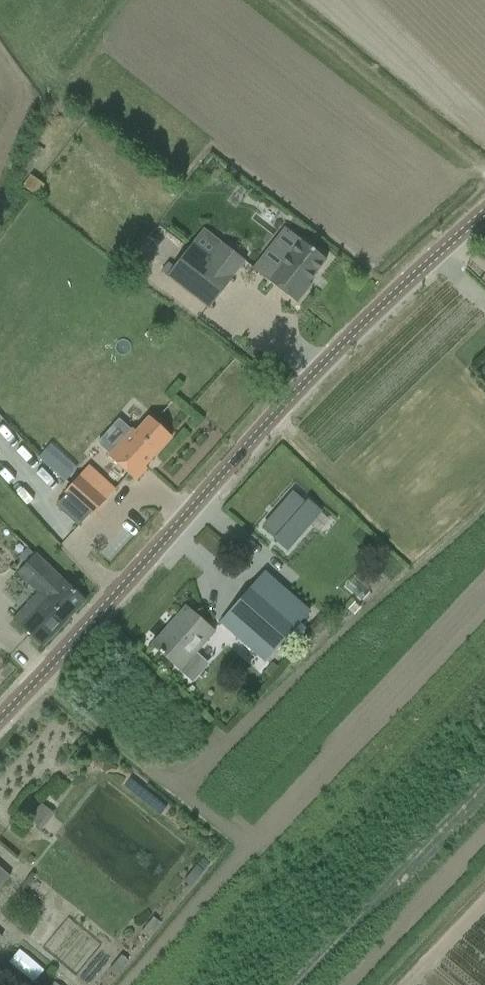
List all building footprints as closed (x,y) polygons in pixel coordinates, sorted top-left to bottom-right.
[(30,177),(22,188),(36,198),(44,187),(30,177)] [(300,241),(269,281),(297,303),(311,285),(308,283),(326,260),(300,241)] [(191,245),(166,277),(208,309),(245,261),(222,244),(210,260),(191,245)] [(120,443),(108,456),(121,468),(136,481),(147,469),(145,467),(172,437),(157,424),(149,417),(136,432),(133,429),(120,443)] [(64,482),(71,474),(44,450),(38,458),(64,482)] [(79,476),(64,493),(91,517),(107,500),(79,476)] [(292,493),(264,525),(277,536),(274,539),(287,550),(321,512),(308,501),(305,504),(292,493)] [(337,551),(348,557),(354,544),(343,538),(337,551)] [(18,574),(37,592),(13,618),(43,646),(85,602),(63,580),(62,581),(36,555),(18,574)] [(264,572),(220,622),(265,662),(309,612),(264,572)] [(209,664),(197,654),(215,634),(185,608),(175,622),(177,624),(157,647),(154,644),(153,646),(160,652),(159,652),(163,656),(163,655),(193,682),(209,664)] [(320,620),(312,629),(318,635),(327,626),(320,620)] [(56,815),(43,829),(58,843),(71,829),(56,815)] [(9,876),(0,868),(0,887),(9,876)] [(120,975),(129,980),(137,966),(127,961),(120,975)]
